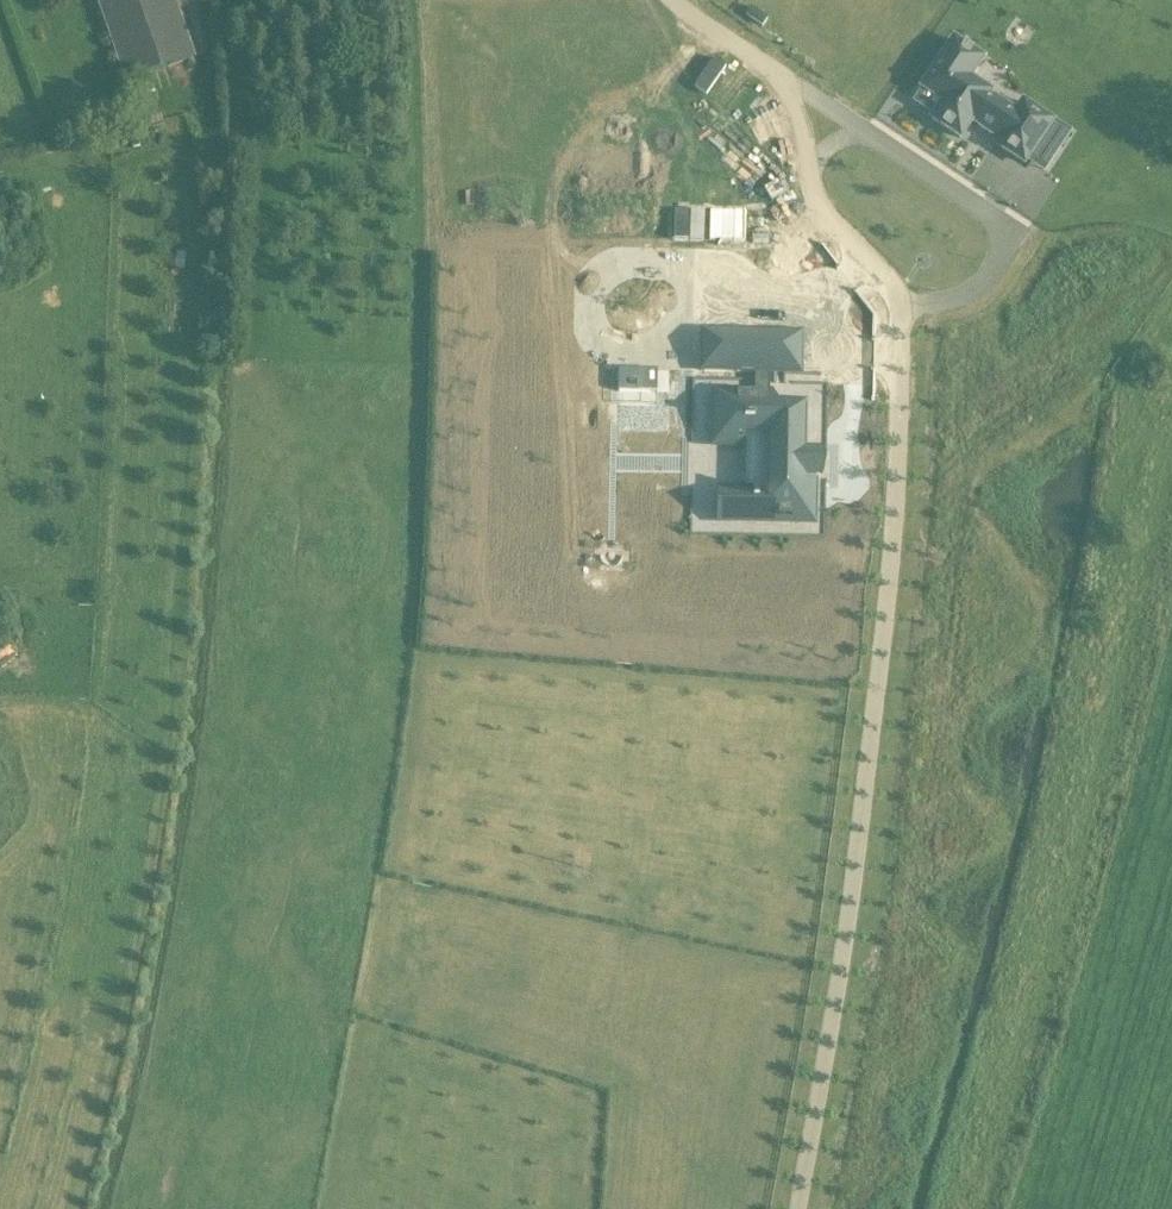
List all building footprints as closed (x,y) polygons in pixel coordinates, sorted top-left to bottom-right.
[(124,83),(195,58),(175,0),(96,0),(124,83)] [(921,88),(913,101),(933,114),(930,118),(960,138),(972,120),(999,137),(996,142),(1000,145),(1002,143),(1020,155),(1019,157),(1024,161),(1043,132),(1060,144),(1068,132),(1050,120),(1051,119),(1021,99),(1014,110),(989,93),(991,91),(969,77),(981,57),(952,38),(920,87),(921,88)] [(688,244),(542,241),(547,305),(638,303),(639,352),(565,349),(562,526),(739,526),(736,356),(665,353),(661,301),(687,303),(688,244)]
